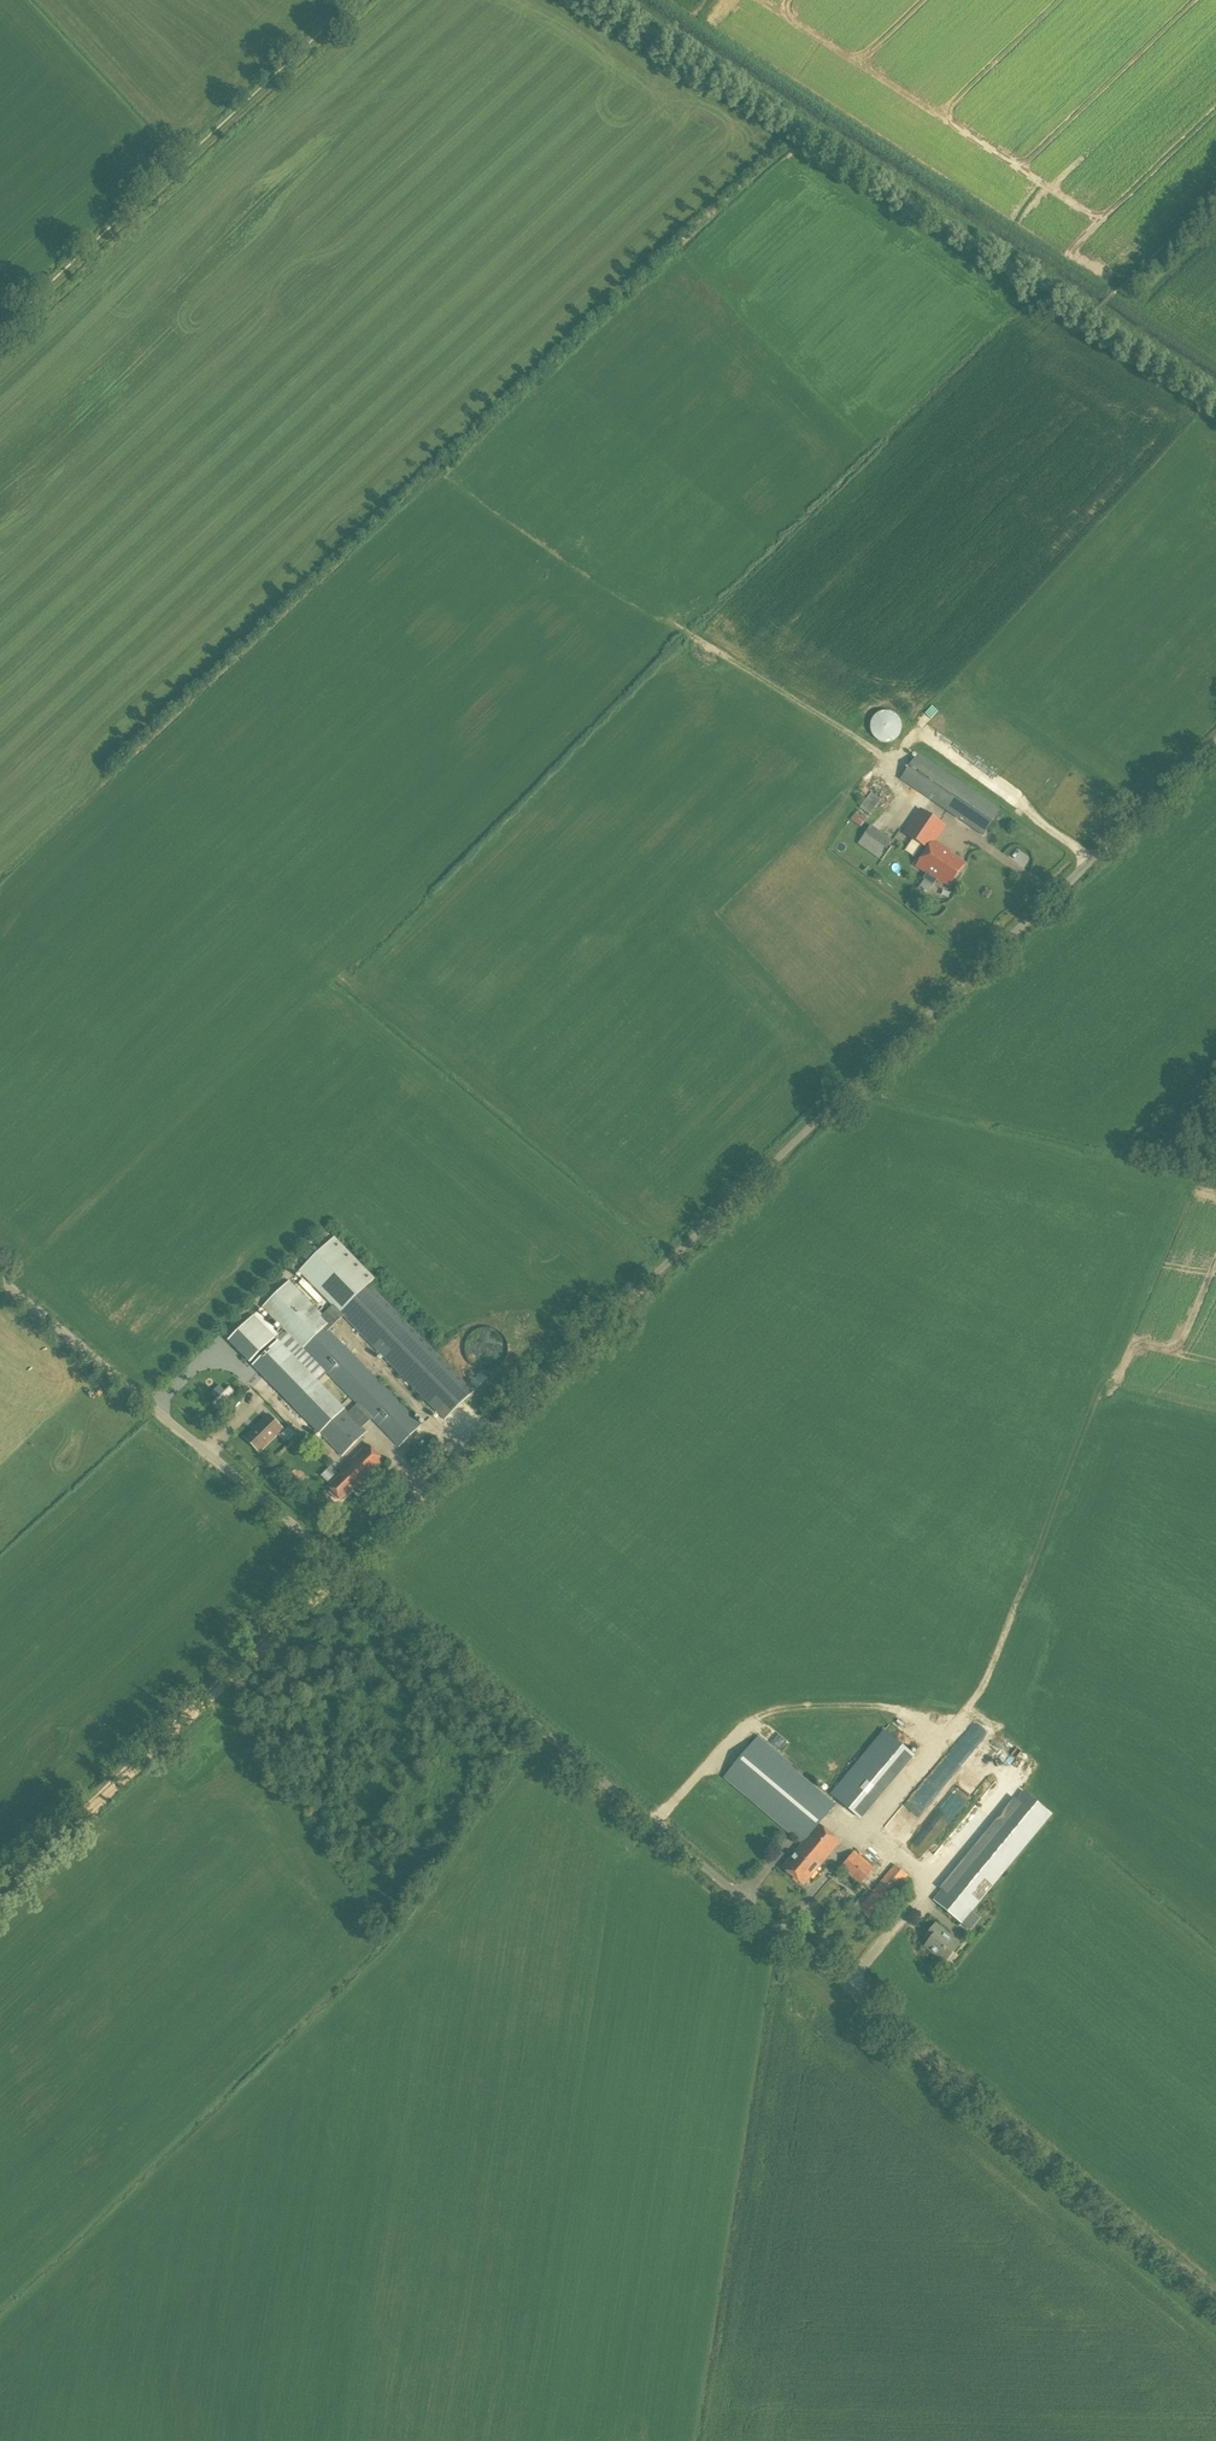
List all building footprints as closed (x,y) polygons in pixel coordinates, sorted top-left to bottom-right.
[(968,704),(958,716),(971,728),(981,716),(968,704)] [(886,742),(887,742),(889,742),(890,742),(891,741),(893,741),(894,740),(895,739),(896,739),(897,738),(898,737),(899,736),(900,734),(900,733),(901,732),(901,731),(902,729),(902,728),(902,727),(902,725),(902,724),(901,723),(901,721),(900,720),(900,719),(899,718),(898,716),(897,715),(896,714),(895,714),(894,713),(892,712),(890,711),(889,711),(888,711),(886,711),(885,711),(882,711),(881,712),(878,713),(877,713),(876,714),(875,715),(874,716),(873,717),(873,718),(872,720),(871,721),(871,722),(871,724),(870,725),(870,726),(870,728),(871,729),(871,730),(871,732),(872,733),(872,734),(873,735),(874,736),(875,737),(876,738),(878,740),(879,741),(882,742),(883,742),(885,742),(886,742)] [(983,835),(1000,810),(918,754),(901,779),(983,835)] [(870,815),(882,799),(871,792),(859,807),(870,815)] [(898,795),(890,799),(896,808),(903,803),(898,795)] [(861,827),(868,817),(857,809),(850,819),(861,827)] [(943,881),(949,885),(964,864),(932,843),(944,825),(921,809),(905,832),(923,844),(917,852),(923,857),(917,866),(926,873),(923,878),(933,885),(936,879),(941,883),(943,881)] [(891,821),(894,814),(886,811),(884,818),(891,821)] [(871,825),(858,843),(882,860),(892,846),(890,844),(893,840),(871,825)] [(1016,845),(1012,856),(1020,858),(1024,847),(1016,845)] [(1028,853),(1021,858),(1025,865),(1033,860),(1028,853)] [(465,1383),(377,1292),(369,1284),(375,1278),(334,1237),(300,1271),(333,1305),(323,1315),(289,1281),(263,1307),(358,1404),(354,1408),(349,1413),(345,1409),(346,1408),(339,1401),(343,1396),(342,1395),(330,1382),(325,1387),(319,1380),(293,1406),(314,1427),(316,1428),(320,1432),(342,1456),(367,1432),(362,1427),(368,1421),(372,1418),(400,1447),(422,1425),(326,1326),(340,1312),(348,1320),(436,1411),(445,1420),(474,1392),(465,1383)] [(250,1363),(276,1337),(254,1315),(228,1340),(250,1363)] [(487,1371),(488,1371),(490,1370),(492,1370),(494,1369),(496,1369),(497,1368),(499,1367),(500,1366),(502,1364),(503,1363),(504,1361),(505,1360),(506,1358),(507,1356),(507,1355),(508,1353),(508,1351),(508,1349),(508,1347),(508,1345),(507,1343),(507,1342),(506,1340),(505,1338),(504,1337),(503,1335),(502,1334),(500,1332),(499,1331),(497,1330),(496,1329),(494,1329),(492,1328),(490,1328),(488,1327),(487,1327),(485,1327),(483,1328),(481,1328),(479,1329),(477,1329),(476,1330),(474,1331),(473,1332),(471,1334),(470,1335),(469,1337),(468,1338),(467,1340),(466,1342),(466,1343),(465,1345),(465,1347),(465,1349),(465,1351),(465,1353),(466,1355),(466,1356),(467,1358),(468,1360),(469,1361),(470,1363),(471,1364),(473,1366),(474,1367),(476,1368),(477,1369),(479,1369),(481,1370),(483,1370),(485,1371),(487,1371)] [(467,1422),(477,1411),(467,1402),(457,1413),(467,1422)] [(259,1451),(282,1428),(269,1415),(257,1426),(258,1427),(246,1438),(259,1451)] [(356,1489),(385,1461),(368,1444),(340,1471),(342,1473),(328,1486),(330,1488),(328,1492),(336,1500),(340,1498),(341,1500),(354,1487),(356,1489)] [(292,1476),(296,1483),(303,1479),(299,1472),(292,1476)] [(1024,1735),(1026,1720),(1014,1719),(1012,1734),(1024,1735)] [(861,1819),(914,1755),(884,1729),(830,1794),(861,1819)] [(804,1886),(840,1842),(819,1825),(835,1805),(790,1767),(792,1765),(757,1736),(724,1776),(803,1842),(782,1868),(804,1886)] [(998,1736),(948,1792),(960,1803),(1010,1746),(998,1736)] [(944,1765),(954,1776),(960,1770),(950,1759),(944,1765)] [(939,1773),(900,1815),(910,1824),(949,1782),(939,1773)] [(970,1930),(980,1918),(971,1911),(1052,1813),(1024,1790),(934,1900),(970,1930)] [(956,1809),(959,1801),(946,1795),(943,1803),(956,1809)] [(855,1851),(841,1868),(862,1885),(875,1868),(855,1851)] [(871,1920),(908,1875),(895,1864),(871,1894),(866,1890),(854,1906),(871,1920)] [(945,1963),(960,1945),(954,1940),(955,1939),(941,1927),(942,1926),(936,1922),(924,1937),(930,1942),(925,1948),(945,1963)]
